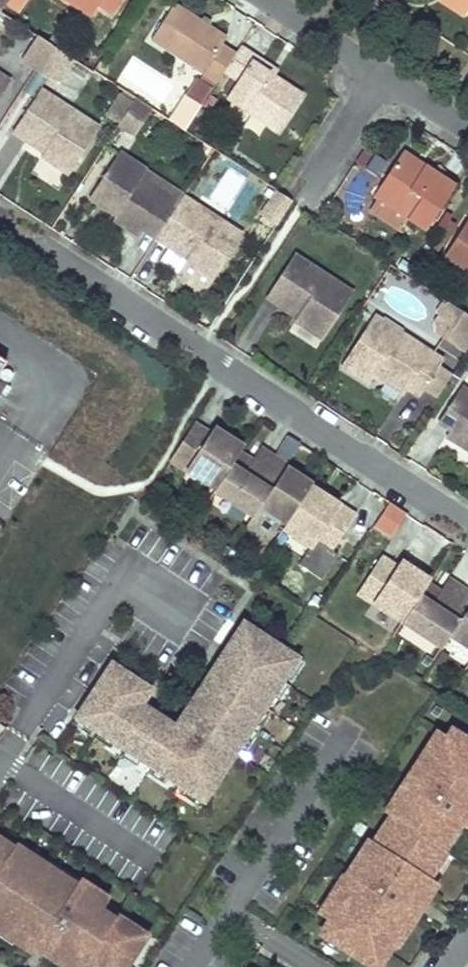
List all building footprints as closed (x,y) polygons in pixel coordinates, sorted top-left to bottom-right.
[(0,3),(0,7),(5,10),(11,0),(2,0),(0,3)] [(92,19),(99,7),(115,17),(125,0),(64,0),(92,19)] [(458,0),(441,0),(463,15),(467,8),(467,7),(458,0)] [(154,40),(219,82),(226,71),(236,56),(224,48),(229,39),(177,5),(154,40)] [(75,55),(53,42),(38,67),(51,76),(56,67),(64,72),(75,55)] [(236,56),(226,71),(240,81),(229,98),(281,133),(305,95),(276,77),(254,63),(258,56),(243,46),(236,56)] [(190,81),(197,70),(176,56),(169,67),(190,81)] [(258,56),(254,63),(276,77),(280,70),(258,56)] [(143,94),(158,84),(141,59),(126,70),(143,94)] [(56,67),(51,76),(59,81),(64,72),(56,67)] [(11,81),(0,74),(0,98),(11,81)] [(100,127),(41,89),(14,130),(28,138),(34,130),(52,142),(46,150),(43,154),(71,172),(100,127)] [(185,129),(201,103),(183,93),(168,119),(185,129)] [(152,108),(136,98),(120,124),(136,133),(152,108)] [(52,142),(34,130),(28,138),(46,150),(52,142)] [(409,150),(404,156),(426,171),(430,165),(409,150)] [(145,168),(117,151),(89,195),(107,206),(110,201),(120,207),(117,213),(114,217),(140,234),(144,228),(157,237),(179,203),(167,195),(163,202),(148,193),(153,186),(139,177),(145,168)] [(426,171),(404,156),(379,194),(430,230),(459,185),(430,165),(426,171)] [(42,159),(33,171),(56,188),(65,176),(42,159)] [(167,195),(153,186),(148,193),(163,202),(167,195)] [(281,189),(279,188),(263,213),(278,223),(294,198),(281,189)] [(243,234),(184,196),(179,203),(157,237),(171,245),(177,237),(194,249),(189,257),(186,261),(214,279),(243,234)] [(120,207),(110,201),(107,206),(117,213),(120,207)] [(440,253),(458,225),(450,220),(432,247),(440,253)] [(467,267),(467,228),(450,256),(467,267)] [(177,237),(171,245),(189,257),(194,249),(177,237)] [(353,293),(294,254),(268,295),(282,304),(287,296),(305,307),(297,320),(324,338),(353,293)] [(287,296),(282,304),(299,315),(305,307),(287,296)] [(429,330),(467,349),(467,347),(467,312),(444,300),(429,330)] [(418,341),(376,313),(344,361),(371,379),(376,371),(381,363),(388,368),(383,376),(406,390),(409,385),(421,392),(422,391),(436,370),(444,358),(430,350),(426,357),(413,348),(418,341)] [(430,350),(418,341),(413,348),(426,357),(430,350)] [(388,368),(381,363),(376,371),(383,376),(388,368)] [(447,377),(436,370),(422,391),(433,398),(447,377)] [(459,386),(437,420),(451,429),(447,435),(467,448),(467,401),(467,400),(467,398),(467,392),(459,386)] [(211,433),(195,423),(172,458),(188,469),(192,464),(206,474),(203,478),(217,488),(235,459),(240,452),(242,449),(233,444),(230,448),(226,444),(230,437),(215,427),(211,433)] [(244,446),(230,437),(226,444),(230,448),(233,444),(242,449),(244,446)] [(248,468),(235,459),(217,488),(216,489),(255,515),(262,505),(272,490),(258,482),(275,457),(261,447),(253,460),(248,468)] [(253,460),(240,452),(235,459),(248,468),(253,460)] [(289,465),(275,457),(258,482),(272,490),(262,505),(288,521),(309,490),(311,486),(313,484),(287,467),(289,465)] [(192,464),(188,469),(203,478),(206,474),(192,464)] [(324,495),(311,486),(309,490),(317,495),(315,499),(320,502),(324,495)] [(317,495),(309,490),(288,521),(284,527),(298,536),(301,531),(317,541),(317,540),(333,550),(356,515),(324,495),(320,502),(315,499),(317,495)] [(301,531),(298,536),(314,546),(317,541),(301,531)] [(397,567),(382,557),(359,592),(375,603),(378,598),(393,608),(390,612),(403,621),(423,591),(428,584),(419,578),(417,582),(412,579),(417,571),(401,562),(397,567)] [(430,581),(417,571),(412,579),(417,582),(419,578),(428,584),(430,581)] [(436,600),(423,591),(403,621),(443,647),(451,634),(459,622),(447,613),(463,588),(449,579),(441,592),(436,600)] [(441,592),(428,584),(423,591),(436,600),(441,592)] [(463,588),(447,613),(459,622),(451,634),(467,645),(467,592),(463,588)] [(378,598),(375,603),(390,612),(393,608),(378,598)] [(306,653),(245,614),(176,720),(149,701),(158,687),(113,659),(73,717),(208,804),(245,745),(248,747),(293,679),(290,678),(306,653)] [(451,736),(467,746),(467,744),(467,735),(456,727),(451,736)] [(394,821),(444,854),(461,827),(467,832),(467,831),(467,744),(467,746),(451,736),(449,734),(433,758),(425,752),(401,790),(410,796),(394,821)] [(410,796),(401,790),(384,815),(389,818),(394,821),(410,796)] [(394,821),(389,818),(373,844),(377,847),(394,821)] [(361,871),(353,883),(345,877),(324,909),(319,917),(331,925),(324,936),(341,947),(372,966),(376,966),(389,947),(398,934),(403,938),(429,897),(419,891),(427,879),(444,854),(394,821),(377,847),(361,871)] [(0,835),(0,932),(57,966),(85,966),(87,964),(91,966),(130,966),(152,932),(121,912),(126,904),(84,872),(82,877),(18,838),(14,844),(0,835)] [(361,871),(353,865),(345,877),(353,883),(361,871)] [(437,886),(427,879),(419,891),(429,897),(437,886)] [(403,938),(398,934),(389,947),(395,950),(403,938)] [(341,947),(324,936),(319,945),(336,955),(341,947)]
